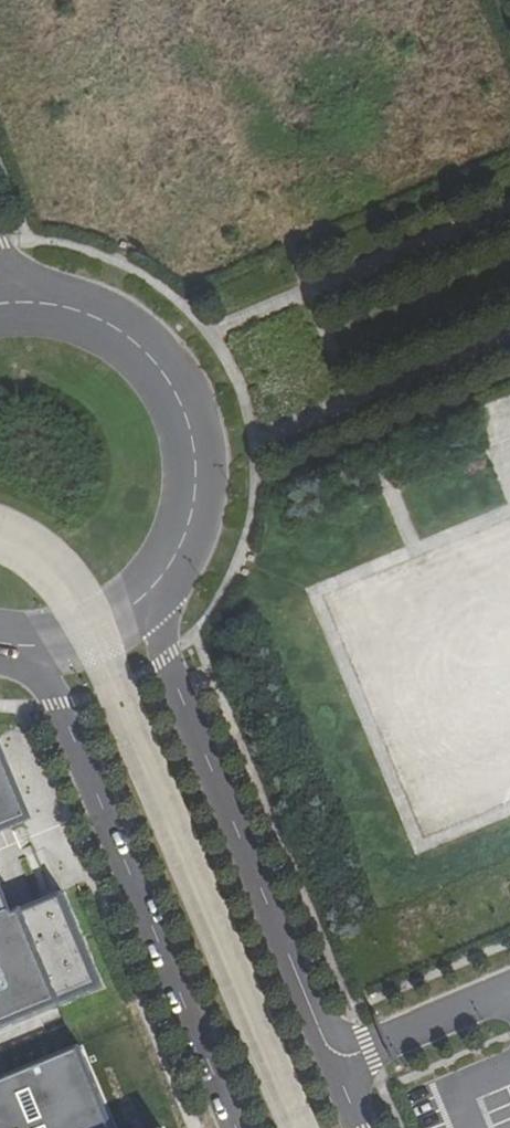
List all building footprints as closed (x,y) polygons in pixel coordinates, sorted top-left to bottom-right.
[(16,825),(0,786),(0,831),(16,825)] [(78,971),(48,897),(1,915),(0,912),(0,1003),(78,971)] [(81,1053),(0,1087),(0,1127),(111,1127),(81,1053)]
